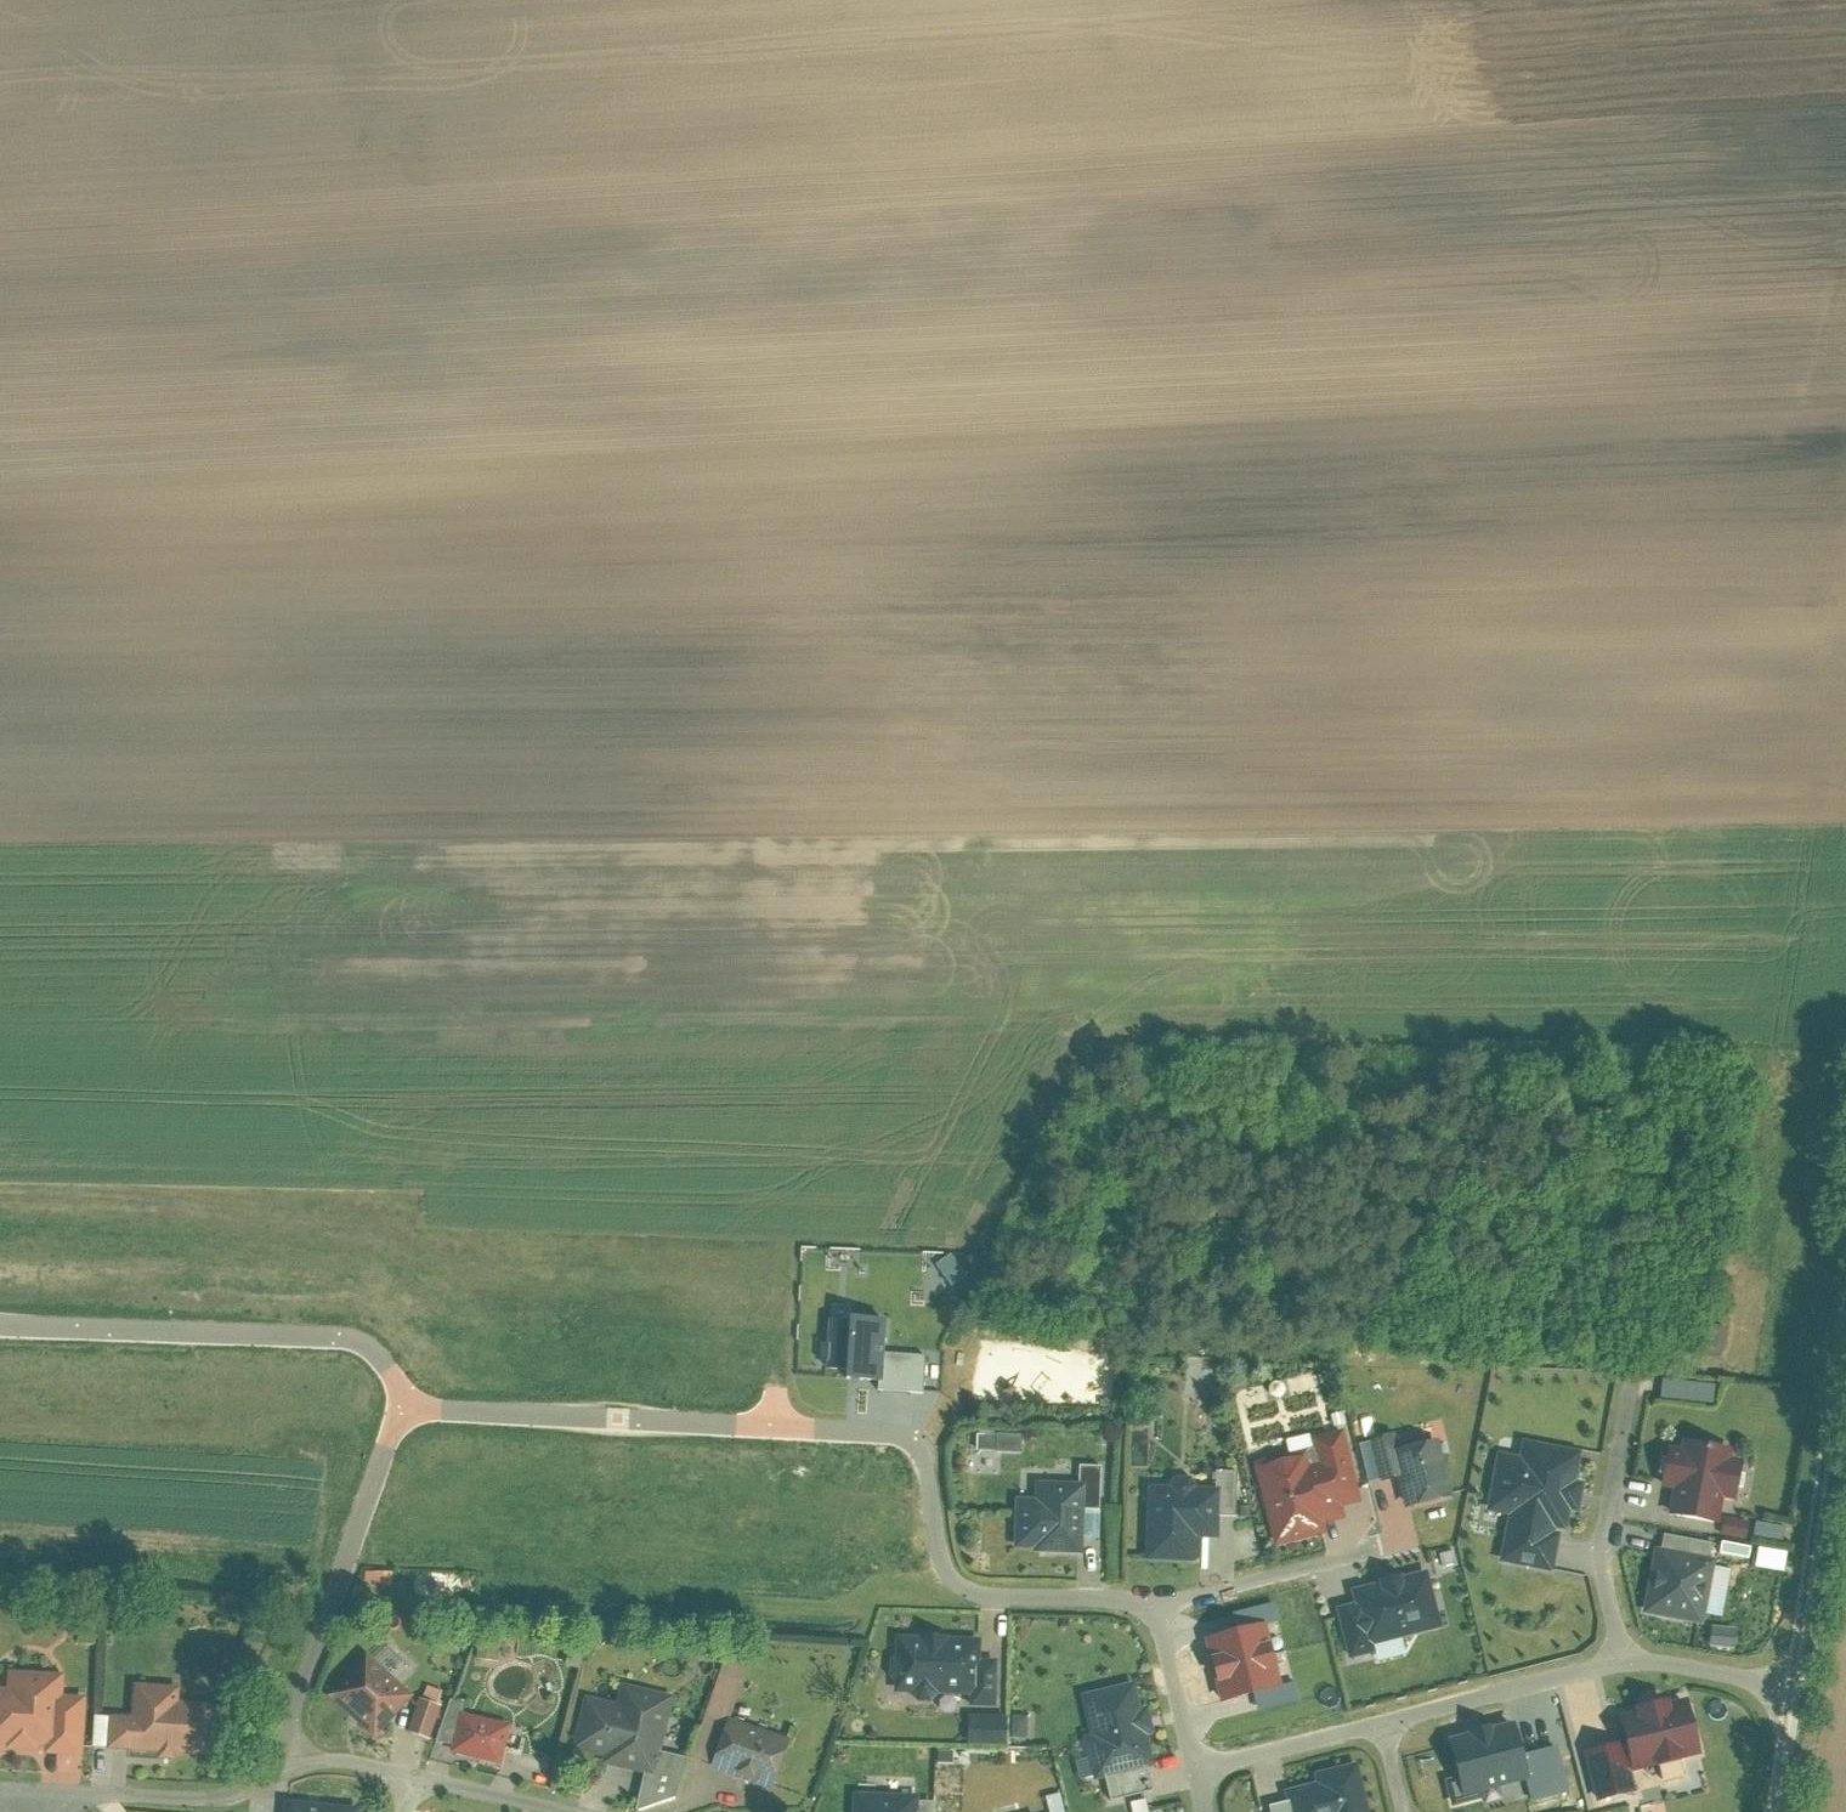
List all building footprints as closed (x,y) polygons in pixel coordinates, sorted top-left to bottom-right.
[(847,1380),(881,1382),(885,1323),(832,1320),(829,1367),(848,1368),(847,1380)] [(927,1358),(885,1354),(881,1392),(924,1396),(927,1358)] [(1659,1400),(1711,1401),(1712,1383),(1659,1381),(1659,1400)] [(1357,1508),(1339,1435),(1306,1443),(1309,1454),(1249,1469),(1270,1556),(1324,1543),(1321,1530),(1340,1526),(1336,1513),(1357,1508)] [(1583,1449),(1522,1438),(1519,1454),(1498,1450),(1486,1511),(1508,1516),(1499,1563),(1553,1573),(1561,1533),(1569,1535),(1573,1513),(1579,1514),(1585,1482),(1577,1481),(1583,1449)] [(1453,1506),(1435,1443),(1391,1455),(1388,1444),(1366,1450),(1378,1491),(1393,1486),(1403,1520),(1453,1506)] [(1731,1455),(1677,1445),(1676,1453),(1665,1451),(1657,1497),(1670,1499),(1666,1520),(1715,1529),(1719,1505),(1730,1507),(1737,1468),(1729,1466),(1731,1455)] [(1141,1489),(1140,1566),(1190,1567),(1191,1543),(1216,1544),(1217,1495),(1197,1494),(1187,1485),(1171,1485),(1166,1490),(1141,1489)] [(1030,1561),(1078,1562),(1079,1491),(1034,1490),(1034,1508),(1011,1508),(1010,1555),(1030,1555),(1030,1561)] [(1722,1517),(1718,1534),(1744,1540),(1748,1522),(1722,1517)] [(1716,1556),(1656,1546),(1645,1610),(1706,1620),(1716,1556)] [(1443,1627),(1428,1568),(1350,1588),(1353,1601),(1335,1606),(1348,1659),(1375,1652),(1373,1645),(1443,1627)] [(1267,1598),(1197,1619),(1214,1676),(1284,1656),(1267,1598)] [(1708,1628),(1707,1646),(1731,1648),(1732,1630),(1708,1628)] [(891,1692),(891,1701),(911,1701),(917,1711),(936,1712),(944,1704),(975,1703),(975,1710),(968,1716),(968,1753),(1010,1753),(1010,1722),(1002,1722),(1002,1667),(985,1667),(985,1641),(876,1641),(876,1692),(891,1692)] [(364,1658),(323,1701),(373,1749),(414,1705),(364,1658)] [(0,1697),(0,1754),(8,1754),(7,1758),(44,1760),(44,1766),(86,1767),(88,1703),(64,1702),(64,1682),(8,1680),(7,1698),(0,1697)] [(1135,1680),(1080,1694),(1090,1734),(1083,1735),(1095,1781),(1155,1766),(1147,1736),(1156,1734),(1148,1704),(1142,1706),(1135,1680)] [(110,1721),(109,1750),(130,1751),(129,1759),(161,1759),(161,1764),(177,1764),(177,1761),(206,1761),(206,1707),(179,1707),(179,1689),(133,1689),(133,1721),(110,1721)] [(618,1713),(582,1704),(569,1754),(606,1763),(604,1772),(655,1785),(676,1706),(623,1692),(618,1713)] [(432,1739),(437,1704),(419,1702),(415,1737),(432,1739)] [(1626,1721),(1616,1723),(1628,1780),(1652,1775),(1654,1784),(1678,1779),(1675,1764),(1695,1759),(1683,1706),(1665,1709),(1664,1706),(1625,1715),(1626,1721)] [(1026,1737),(1026,1716),(1011,1716),(1011,1737),(1026,1737)] [(1517,1718),(1448,1736),(1466,1801),(1535,1782),(1517,1718)] [(510,1731),(457,1720),(449,1764),(501,1775),(510,1731)] [(793,1746),(729,1726),(713,1777),(777,1797),(793,1746)] [(1313,1772),(1316,1781),(1284,1789),(1290,1811),(1372,1811),(1359,1761),(1313,1772)] [(852,1792),(852,1811),(920,1811),(920,1793),(852,1792)] [(970,1811),(971,1811),(1037,1811),(1034,1798),(970,1811)]
